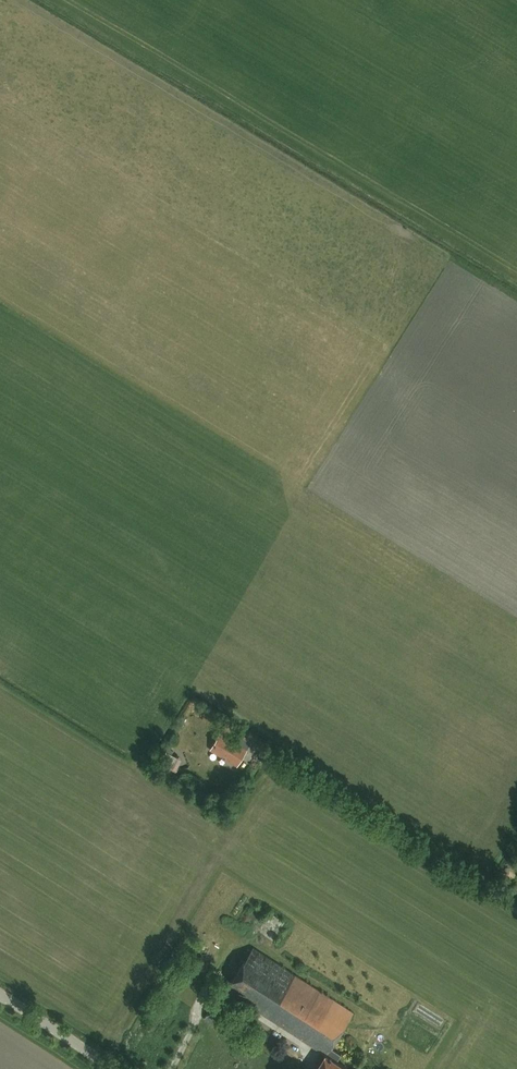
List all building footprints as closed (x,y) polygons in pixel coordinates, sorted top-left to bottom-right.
[(237,733),(233,741),(220,733),(211,750),(237,765),(251,741),(237,733)] [(166,764),(173,768),(176,763),(179,765),(182,758),(172,753),(166,764)] [(338,1062),(342,1055),(332,1047),(354,1013),(255,948),(228,992),(326,1055),(317,1068),(350,1068),(338,1062)]
